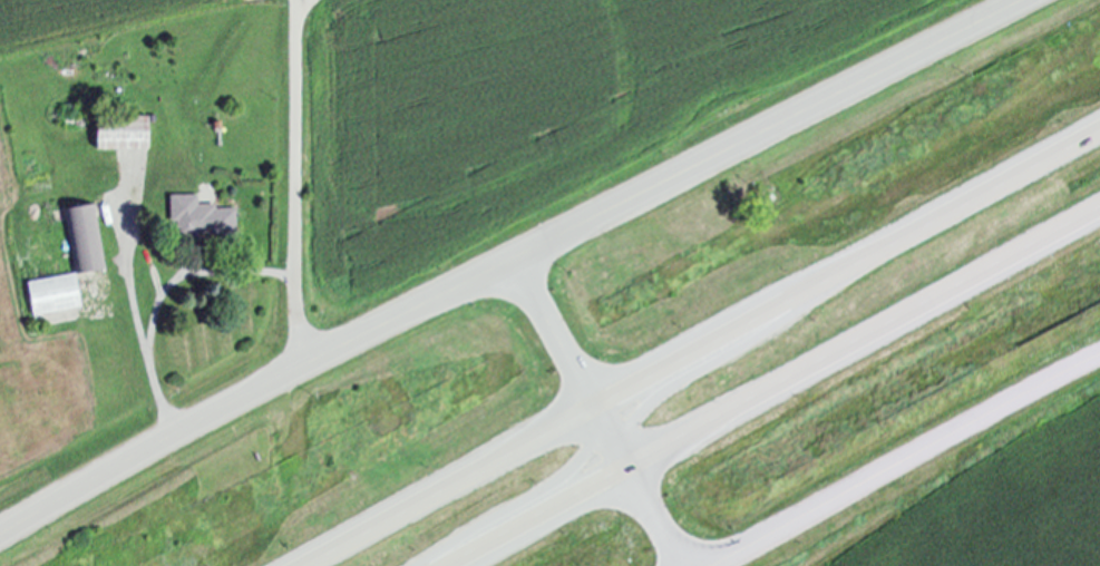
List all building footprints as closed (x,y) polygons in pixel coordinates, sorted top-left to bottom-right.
[(153,148),(153,120),(113,119),(113,116),(98,115),(97,147),(153,148)] [(238,206),(218,207),(218,202),(201,202),(201,194),(173,194),(173,221),(180,220),(181,236),(239,235),(238,206)] [(79,273),(105,269),(95,204),(68,208),(79,273)] [(36,313),(84,308),(81,275),(32,280),(36,313)]
